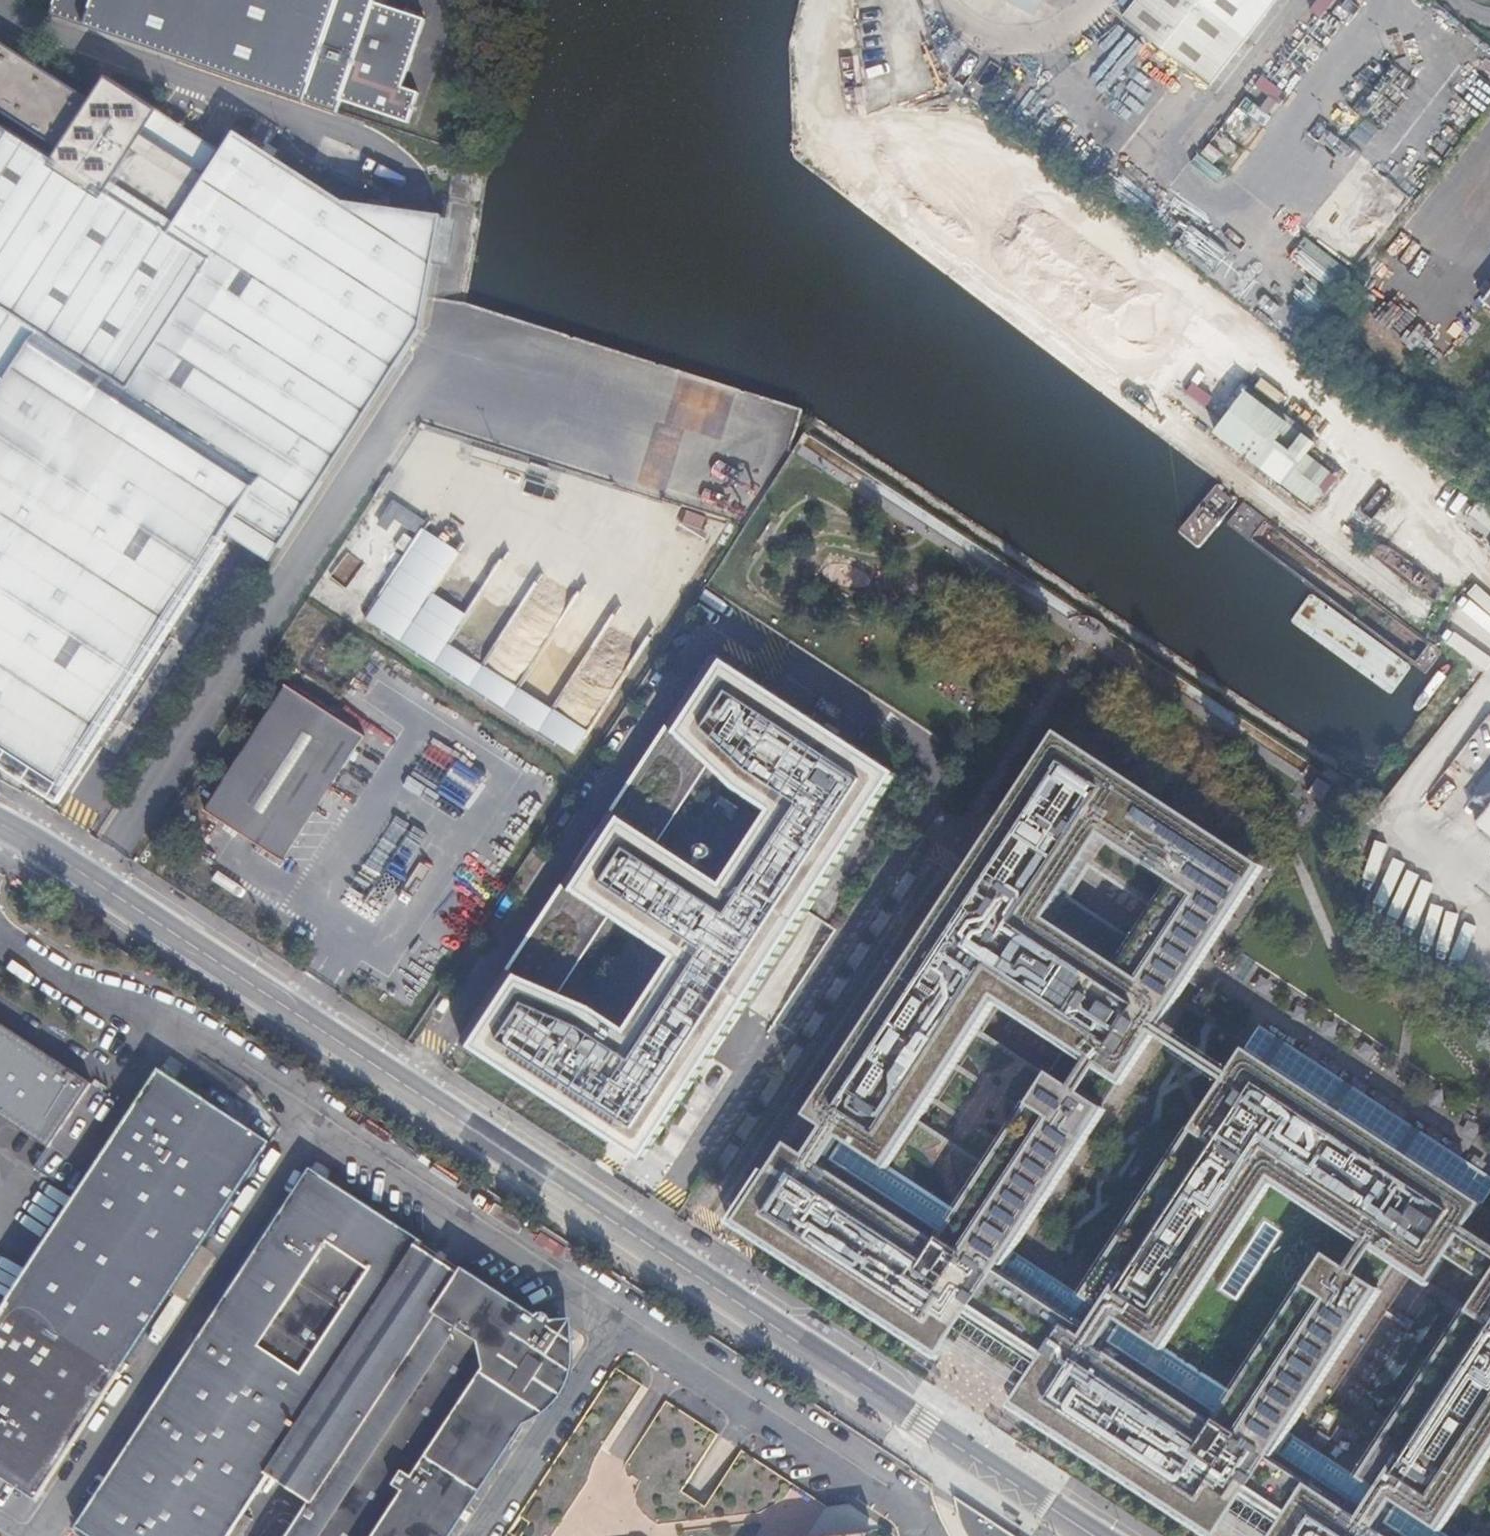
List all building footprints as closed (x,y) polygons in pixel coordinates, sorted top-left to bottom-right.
[(47,15),(334,111),(339,96),(410,120),(420,90),(403,82),(425,16),(380,0),(52,0),(47,15)] [(1249,37),(1277,0),(1139,0),(1124,20),(1210,86),(1249,37)] [(29,767),(32,762),(57,777),(56,779),(57,781),(55,784),(56,785),(221,530),(267,559),(266,561),(267,561),(416,330),(422,298),(438,215),(339,202),(232,132),(219,151),(108,80),(121,80),(121,77),(104,77),(103,76),(102,77),(118,87),(101,113),(0,47),(0,109),(73,156),(66,167),(3,127),(0,131),(0,748),(29,767)] [(1489,310),(1489,292),(1481,303),(1489,310)] [(1280,481),(1282,478),(1306,446),(1311,438),(1242,388),(1212,430),(1280,481)] [(1306,446),(1282,478),(1341,522),(1365,490),(1306,446)] [(687,511),(680,530),(701,537),(708,518),(687,511)] [(366,626),(584,750),(643,647),(612,629),(620,614),(580,592),(554,638),(517,617),(490,663),(455,644),(497,570),(423,528),(366,626)] [(641,1160),(894,773),(760,686),(711,654),(666,723),(609,809),(561,883),(506,966),(458,1040),(641,1160)] [(357,734),(282,685),(201,810),(276,859),(357,734)] [(1258,864),(1053,730),(802,1114),(811,1120),(793,1147),(785,1141),(733,1220),(754,1234),(938,1355),(949,1338),(1020,1385),(1010,1401),(1215,1535),(1226,1519),(1252,1535),(1449,1535),(1437,1528),(1489,1446),(1489,1271),(1483,1281),(1356,1476),(1284,1429),(1395,1260),(1428,1282),(1445,1256),(1464,1226),(1474,1210),(1479,1202),(1242,1047),(1236,1055),(1226,1070),(1220,1079),(1079,1295),(1007,1248),(1148,1033),(1155,1023),(1258,864)] [(1471,825),(1489,840),(1489,801),(1471,825)] [(1220,1079),(1226,1070),(1155,1023),(1148,1033),(1220,1079)] [(0,1025),(0,1115),(51,1149),(71,1118),(92,1085),(0,1025)] [(1242,1047),(1479,1202),(1489,1185),(1489,1180),(1255,1026),(1242,1047)] [(78,1196),(11,1300),(124,1368),(270,1138),(252,1126),(189,1085),(162,1067),(78,1196)] [(110,1097),(92,1085),(71,1118),(88,1129),(110,1097)] [(552,1327),(552,1326),(553,1325),(553,1324),(553,1323),(553,1322),(552,1320),(552,1319),(550,1317),(549,1316),(548,1316),(546,1315),(545,1315),(543,1315),(541,1315),(540,1316),(539,1317),(538,1318),(462,1270),(460,1274),(418,1247),(422,1242),(312,1170),(76,1528),(89,1535),(230,1535),(270,1475),(310,1501),(288,1535),(448,1535),(450,1533),(455,1535),(464,1522),(459,1519),(490,1470),(495,1473),(510,1450),(505,1447),(575,1342),(552,1327)] [(1489,1271),(1489,1242),(1464,1226),(1445,1256),(1483,1281),(1489,1271)] [(11,1300),(5,1311),(1,1319),(0,1321),(0,1476),(17,1487),(26,1494),(38,1502),(55,1476),(124,1368),(11,1300)] [(945,1492),(949,1502),(952,1514),(957,1529),(963,1535),(1011,1535),(945,1492)]
